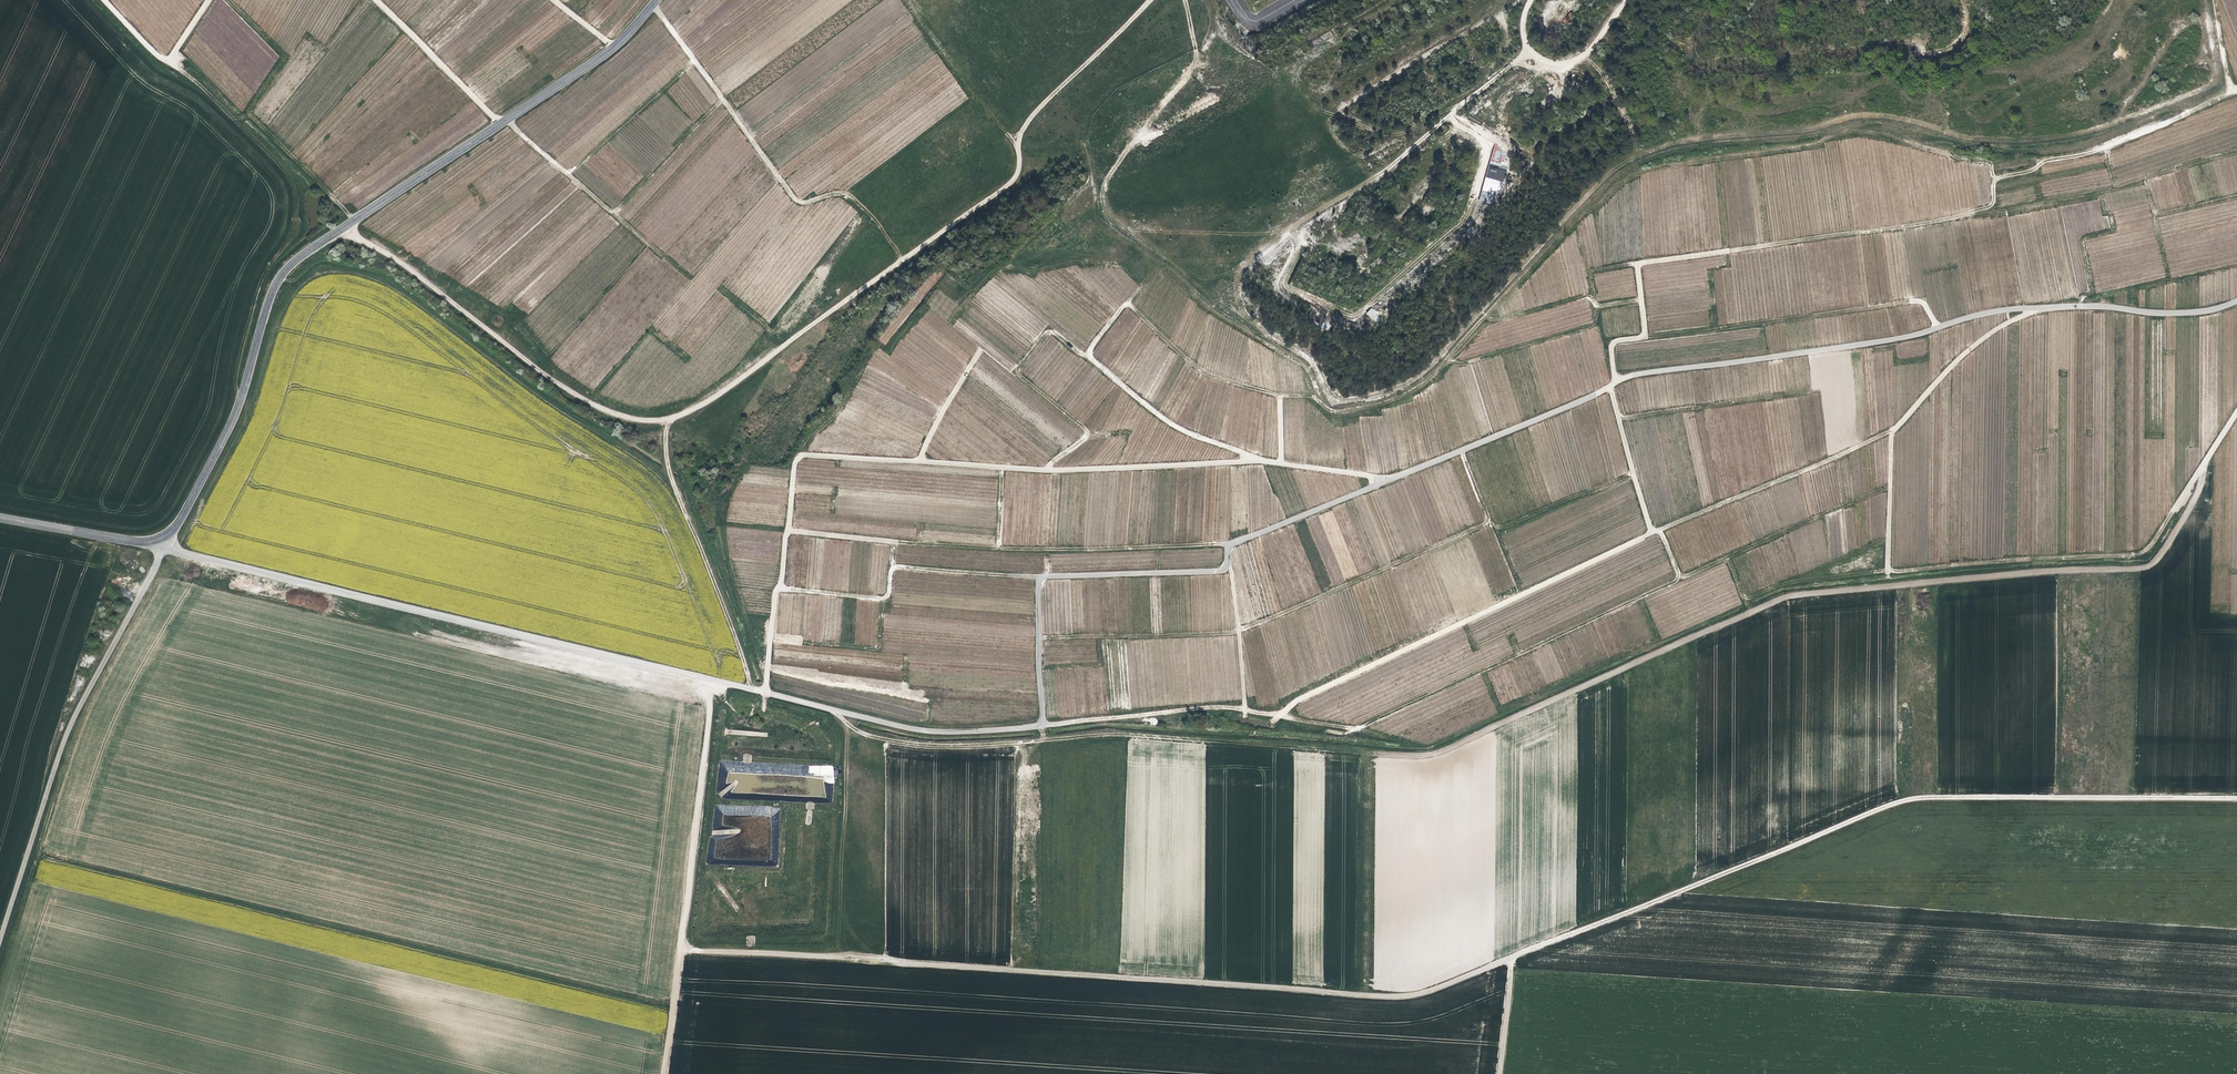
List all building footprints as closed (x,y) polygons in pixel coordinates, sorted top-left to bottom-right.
[(1570,12),(1563,20),(1569,25),(1576,18),(1570,12)] [(1493,144),(1480,202),(1497,206),(1508,157),(1500,156),(1503,146),(1493,144)] [(1371,307),(1366,314),(1377,323),(1383,317),(1371,307)] [(813,773),(813,776),(823,776),(823,783),(834,783),(834,765),(809,765),(809,773),(813,773)]
